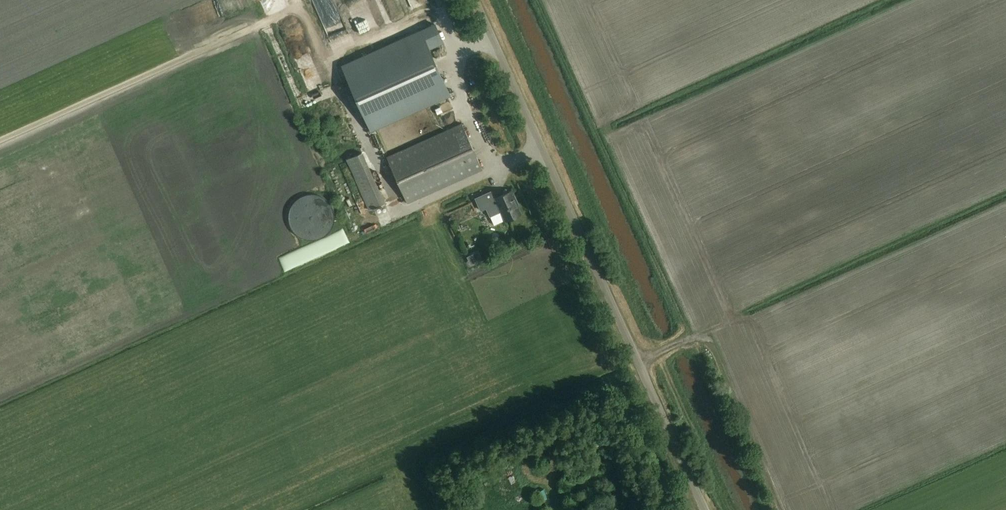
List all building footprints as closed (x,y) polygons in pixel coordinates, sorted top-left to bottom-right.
[(344,67),(371,128),(449,94),(428,48),(442,41),(434,24),(391,43),(392,45),(344,67)] [(305,57),(297,60),(305,82),(314,79),(305,57)] [(482,169),(462,124),(387,157),(408,203),(482,169)] [(347,159),(370,210),(384,204),(362,152),(347,159)] [(501,211),(506,221),(521,214),(517,205),(518,204),(512,190),(499,196),(500,198),(485,204),(482,196),(476,198),(481,210),(487,208),(490,216),(501,211)] [(335,217),(334,210),(332,204),(327,198),(321,195),(314,193),(307,193),(300,196),(295,200),(291,205),(288,212),(288,219),(290,226),(294,232),(299,236),(305,239),(312,240),(319,239),(326,235),(331,230),(334,224),(335,217)] [(311,259),(331,252),(329,246),(309,254),(311,259)]
